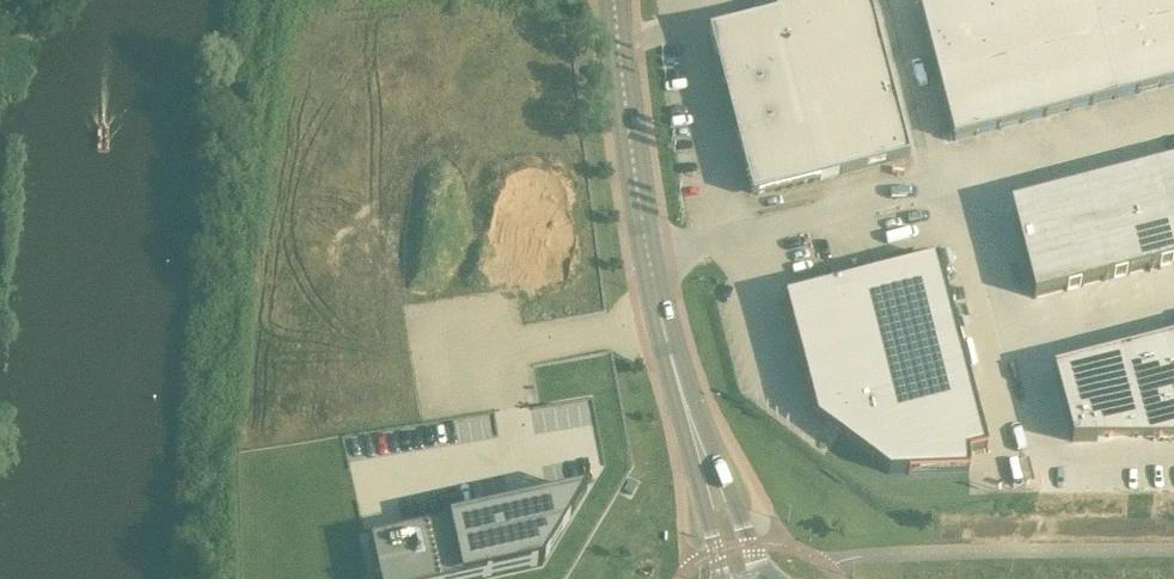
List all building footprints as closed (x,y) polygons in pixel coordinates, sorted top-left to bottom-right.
[(758,197),(909,158),(868,0),(832,0),(708,32),(716,60),(722,58),(758,197)] [(918,3),(953,142),(1173,84),(1173,0),(931,0),(918,3)] [(1173,265),(1173,166),(1007,209),(1032,302),(1173,265)] [(967,454),(986,450),(937,260),(784,299),(816,421),(888,475),(968,472),(967,454)] [(1053,377),(1068,450),(1093,450),(1093,444),(1173,443),(1173,346),(1053,377)] [(368,542),(377,578),(487,578),(542,567),(585,494),(368,542)]
